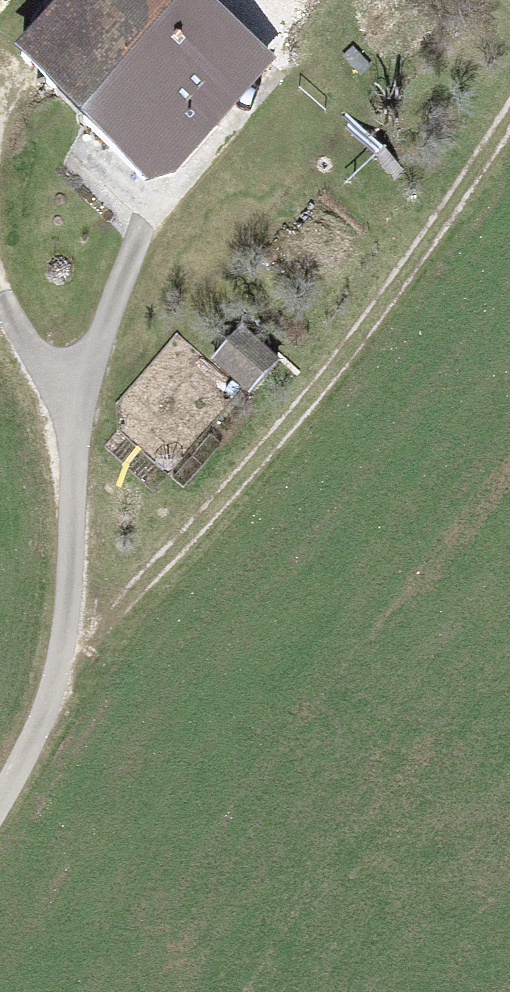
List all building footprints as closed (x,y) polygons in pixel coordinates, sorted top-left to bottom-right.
[(19,49),(163,181),(266,70),(190,0),(65,0),(19,49)]
